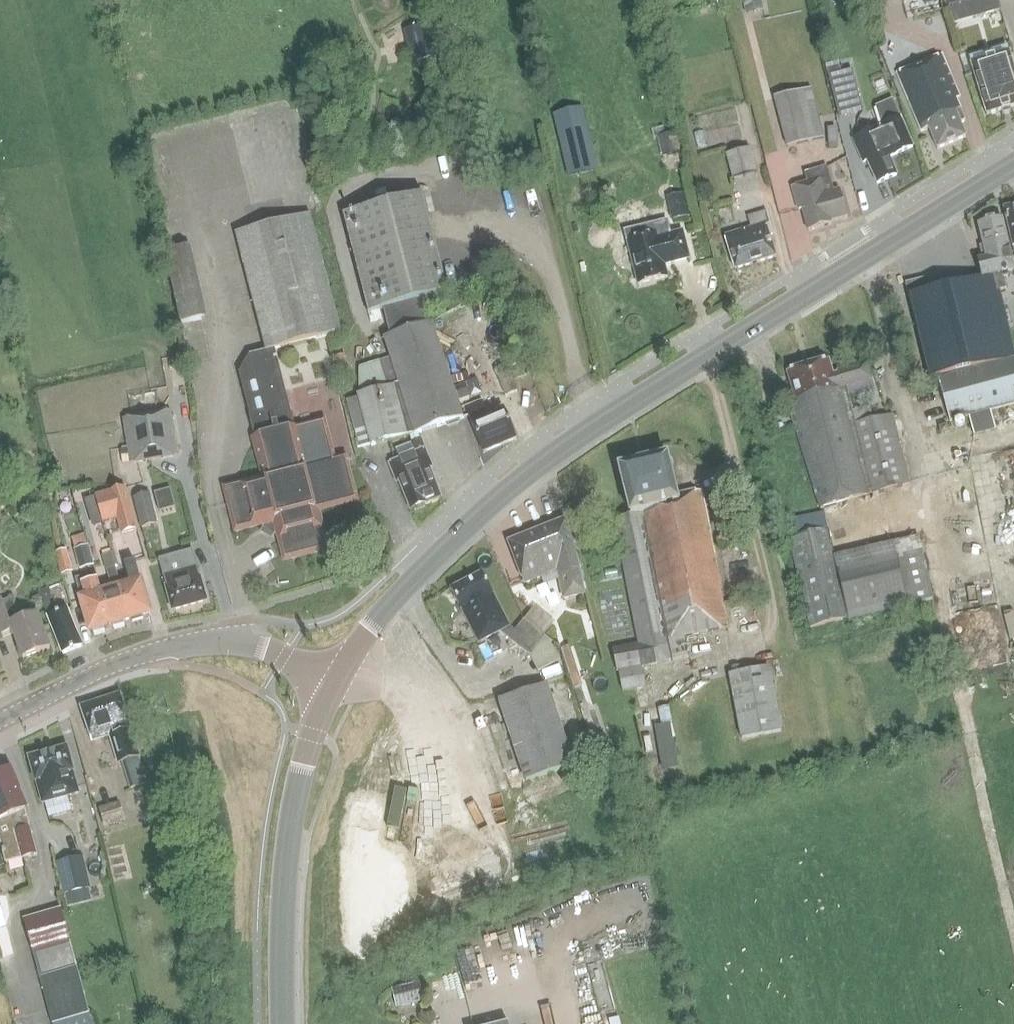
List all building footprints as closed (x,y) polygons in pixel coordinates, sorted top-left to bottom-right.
[(718,0),(696,0),(694,0),(697,11),(719,5),(718,0)] [(746,15),(764,12),(762,0),(743,0),(746,15)] [(950,7),(954,24),(1002,10),(999,0),(973,0),(950,7)] [(404,31),(411,62),(431,57),(424,26),(404,31)] [(1013,108),(1013,67),(1010,53),(971,65),(987,116),(1013,108)] [(960,124),(966,122),(957,99),(961,97),(944,56),(942,57),(939,56),(902,72),(901,72),(898,74),(922,132),(929,129),(938,149),(965,137),(960,124)] [(855,68),(830,73),(839,116),(864,111),(855,68)] [(825,139),(812,89),(774,99),(787,148),(825,139)] [(597,170),(582,108),(554,115),(569,177),(597,170)] [(902,119),(854,139),(863,161),(866,160),(877,185),(898,177),(891,158),(914,149),(902,119)] [(657,137),(662,157),(680,153),(675,133),(665,136),(657,137)] [(757,172),(750,148),(726,154),(732,179),(757,172)] [(831,222),(847,217),(840,190),(833,192),(827,168),(806,174),(809,183),(795,187),(795,186),(792,187),(799,212),(803,211),(808,232),(832,225),(831,222)] [(666,198),(671,221),(691,217),(686,194),(666,198)] [(343,216),(370,323),(382,320),(379,312),(383,311),(390,338),(384,339),(389,358),(380,362),(359,368),(358,395),(359,397),(346,401),(359,449),(419,433),(419,434),(462,419),(432,327),(429,327),(422,301),(448,294),(422,195),(343,216)] [(1004,209),(1013,247),(1013,207),(1004,209)] [(735,270),(776,258),(770,237),(774,236),(767,212),(748,218),(751,229),(725,236),(726,238),(735,270)] [(322,424),(295,431),(274,350),(340,333),(310,215),(235,234),(266,352),(250,356),(265,414),(249,418),(264,474),(259,482),(226,490),(237,530),(262,524),(263,528),(274,535),(279,534),(285,559),(325,549),(315,510),(354,500),(344,460),(332,463),(322,424)] [(938,377),(1013,358),(997,292),(1006,290),(1003,279),(1010,278),(1009,272),(1013,271),(1013,270),(1002,220),(978,226),(986,258),(977,260),(981,278),(929,291),(926,279),(906,284),(929,380),(938,377)] [(638,285),(668,278),(665,266),(690,259),(683,232),(658,238),(657,235),(628,242),(638,285)] [(167,249),(180,322),(206,317),(193,244),(167,249)] [(1013,358),(938,377),(950,423),(970,418),(974,436),(995,431),(990,410),(1013,404),(1013,358)] [(836,371),(837,374),(832,375),(828,361),(788,373),(794,395),(789,396),(821,510),(911,485),(891,416),(873,421),(869,407),(854,412),(851,401),(875,394),(866,363),(836,371)] [(495,370),(505,396),(517,391),(507,365),(495,370)] [(466,384),(454,388),(458,401),(470,397),(466,384)] [(484,454),(516,440),(503,408),(487,414),(482,401),(465,408),(484,454)] [(179,456),(171,411),(122,420),(130,465),(179,456)] [(428,504),(441,499),(429,469),(432,468),(421,439),(411,443),(415,454),(391,464),(398,482),(400,481),(411,510),(428,504)] [(689,660),(684,637),(730,627),(701,491),(676,496),(668,457),(619,469),(631,521),(613,525),(640,649),(612,655),(617,676),(619,676),(622,692),(645,688),(642,670),(689,660)] [(159,509),(176,507),(173,487),(156,490),(159,509)] [(119,490),(95,497),(103,523),(117,519),(121,534),(137,529),(127,495),(119,490)] [(141,528),(158,524),(150,493),(133,497),(141,528)] [(917,536),(836,556),(824,512),(794,519),(798,535),(789,537),(811,627),(932,596),(917,536)] [(566,602),(582,598),(564,523),(509,543),(524,586),(547,580),(548,584),(560,579),(566,602)] [(81,570),(94,566),(85,535),(71,539),(81,570)] [(72,573),(67,549),(55,552),(61,575),(72,573)] [(206,602),(192,551),(158,560),(172,611),(206,602)] [(143,620),(142,615),(149,613),(140,583),(140,582),(134,562),(125,564),(131,585),(121,588),(130,619),(131,623),(143,620)] [(112,629),(125,625),(123,621),(130,619),(121,588),(115,568),(106,570),(112,591),(101,594),(110,624),(112,629)] [(90,630),(91,630),(93,635),(105,631),(103,626),(110,624),(101,594),(95,573),(79,578),(85,599),(81,600),(90,630)] [(482,574),(451,590),(461,611),(478,643),(499,633),(529,656),(544,637),(523,621),(515,632),(509,627),(492,595),(493,595),(482,574)] [(76,649),(82,647),(67,609),(58,612),(49,588),(38,593),(47,616),(48,616),(62,654),(76,649)] [(49,649),(37,615),(20,621),(11,598),(0,602),(0,635),(13,630),(23,659),(49,649)] [(569,646),(561,649),(574,689),(582,686),(569,646)] [(770,667),(729,675),(741,740),(782,732),(770,667)] [(525,780),(571,763),(542,684),(496,700),(525,780)] [(121,762),(138,757),(119,695),(81,707),(91,740),(112,734),(121,762)] [(585,710),(594,734),(604,730),(596,707),(585,710)] [(669,707),(658,709),(661,725),(672,723),(669,707)] [(40,804),(79,793),(67,747),(28,758),(40,804)] [(36,854),(23,811),(25,811),(17,792),(19,791),(11,771),(0,775),(0,845),(5,864),(20,859),(36,854)] [(104,827),(125,822),(121,804),(100,810),(104,827)] [(83,856),(56,862),(63,895),(91,889),(83,856)] [(52,1023),(89,1014),(61,910),(24,920),(52,1023)] [(424,1002),(420,982),(392,989),(397,1008),(424,1002)]
